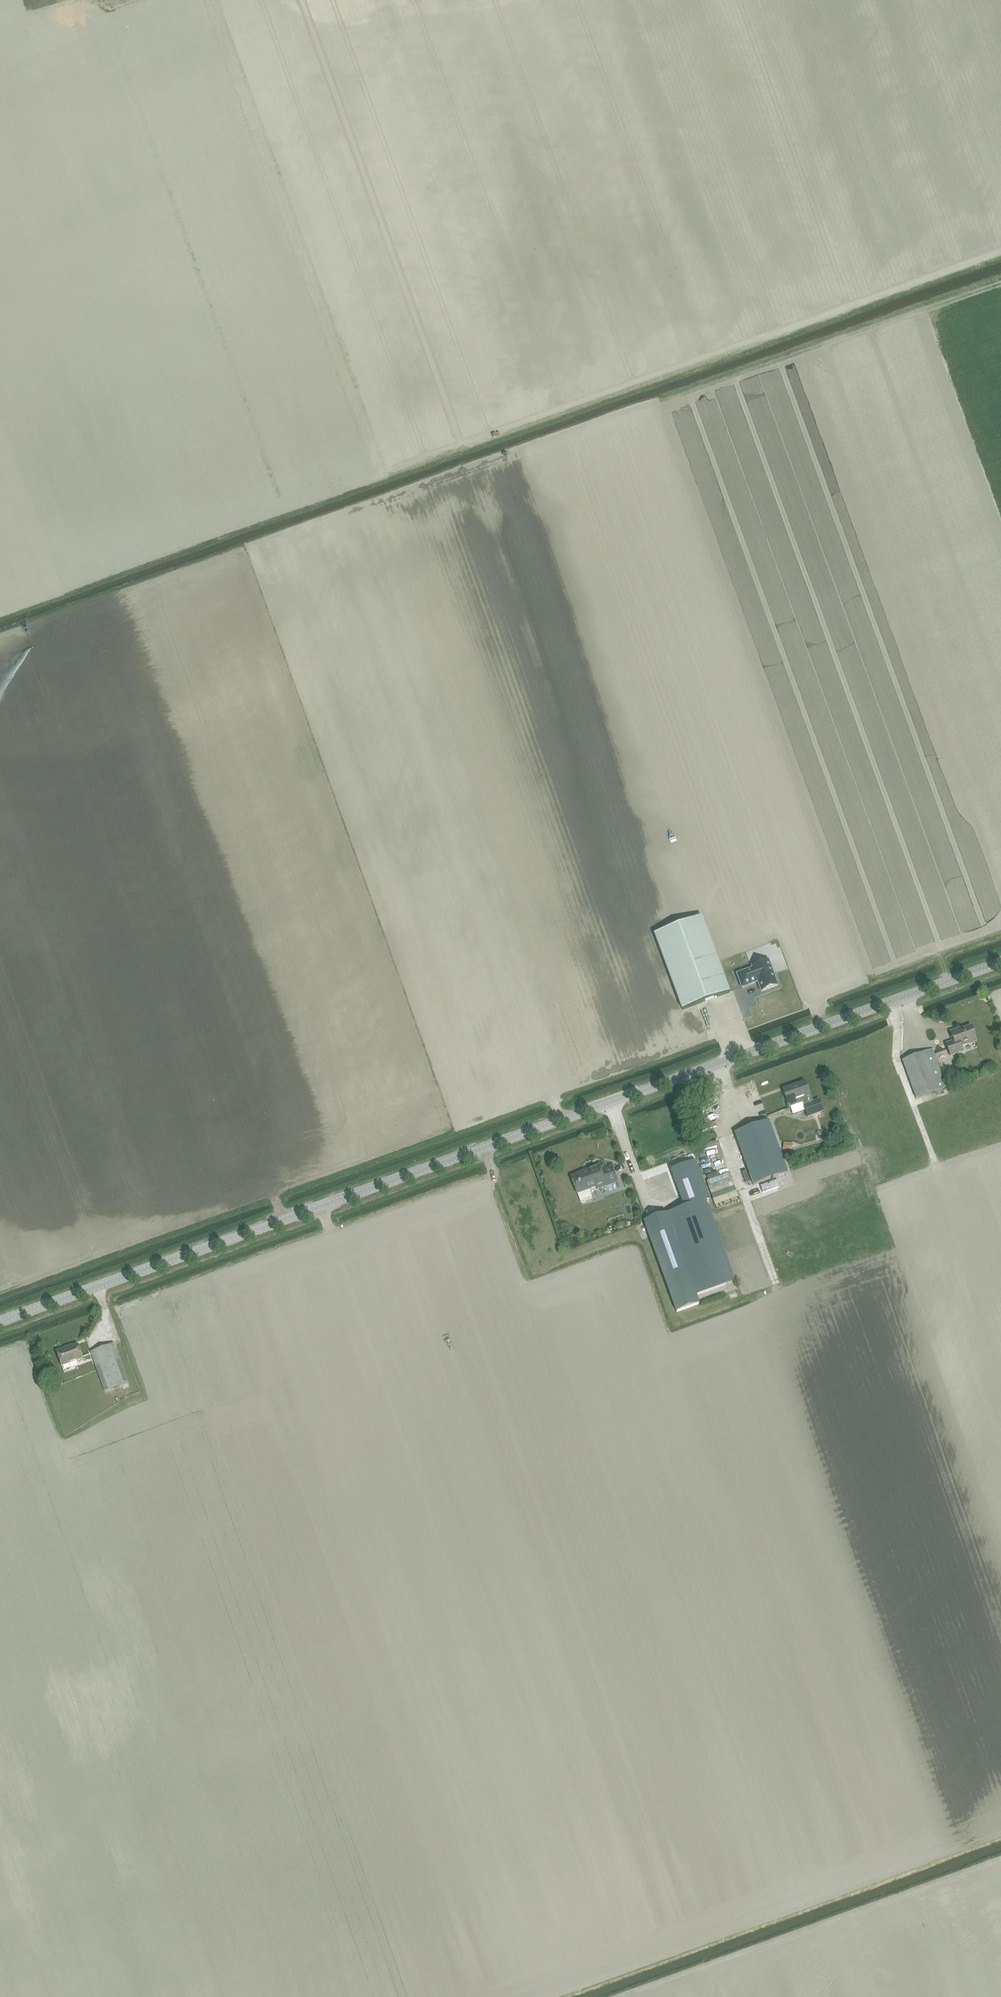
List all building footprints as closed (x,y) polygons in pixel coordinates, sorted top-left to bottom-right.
[(702,917),(654,934),(682,1010),(730,993),(716,955),(702,917)] [(735,974),(740,987),(756,981),(759,991),(776,986),(767,960),(750,966),(751,968),(735,974)] [(977,1042),(971,1026),(958,1031),(957,1029),(950,1032),(953,1041),(946,1044),(950,1056),(964,1052),(962,1047),(977,1042)] [(916,1097),(946,1088),(932,1049),(902,1060),(916,1097)] [(804,1081),(782,1089),(789,1107),(811,1100),(804,1081)] [(807,1117),(823,1112),(819,1100),(803,1106),(807,1117)] [(753,1185),(787,1173),(768,1120),(734,1133),(753,1185)] [(826,1132),(822,1140),(829,1143),(832,1134),(826,1132)] [(677,1313),(700,1304),(697,1295),(734,1282),(704,1201),(710,1200),(696,1160),(671,1169),(684,1207),(664,1215),(644,1222),(677,1313)] [(599,1171),(597,1165),(586,1169),(587,1171),(571,1177),(580,1202),(592,1198),(589,1188),(597,1185),(598,1189),(617,1182),(611,1167),(599,1171)] [(62,1368),(83,1360),(77,1344),(56,1350),(62,1368)] [(105,1392),(128,1384),(114,1344),(91,1353),(105,1392)]
